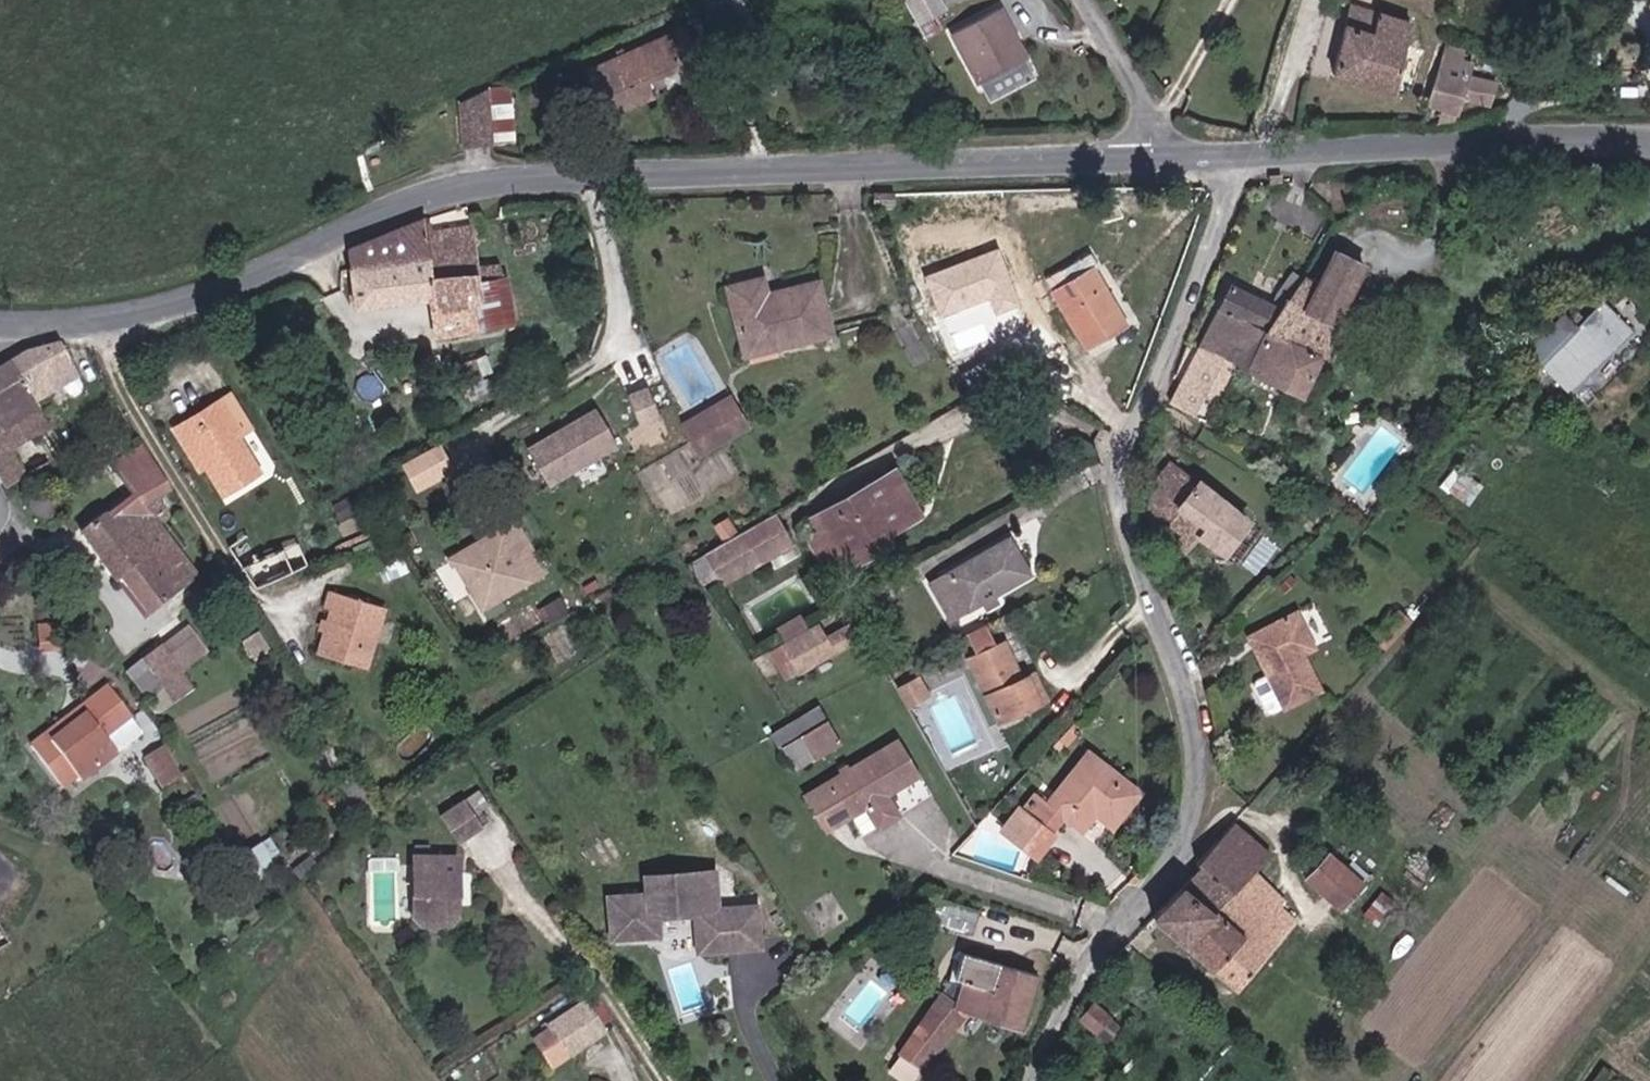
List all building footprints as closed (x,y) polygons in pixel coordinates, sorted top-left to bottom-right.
[(923,31),(948,17),(939,0),(919,0),(909,6),(923,31)] [(713,5),(694,16),(712,49),(730,40),(713,5)] [(1001,15),(956,40),(984,91),(1029,65),(1001,15)] [(1374,40),(1349,30),(1336,78),(1397,97),(1412,30),(1380,21),(1374,40)] [(674,35),(568,87),(590,132),(638,108),(632,94),(691,64),(674,35)] [(1449,53),(1427,107),(1461,118),(1466,102),(1489,108),(1498,86),(1473,80),(1478,70),(1456,66),(1458,55),(1449,53)] [(517,90),(498,90),(497,145),(515,145),(517,90)] [(464,118),(492,120),(492,93),(465,106),(464,118)] [(492,143),(492,120),(464,118),(465,143),(492,143)] [(887,207),(909,208),(909,196),(888,196),(887,207)] [(476,286),(469,231),(428,231),(428,218),(348,255),(349,314),(432,307),(433,341),(483,335),(476,286)] [(998,249),(927,275),(945,324),(992,307),(995,317),(1019,308),(998,249)] [(1299,281),(1281,314),(1249,374),(1299,399),(1363,271),(1334,254),(1316,290),(1299,281)] [(1093,269),(1072,281),(1057,290),(1093,351),(1128,330),(1093,269)] [(723,288),(741,358),(830,334),(814,280),(762,294),(758,279),(723,288)] [(476,286),(483,335),(515,331),(509,282),(476,286)] [(1249,374),(1281,314),(1234,291),(1203,352),(1227,363),(1249,374)] [(1565,394),(1631,335),(1604,304),(1577,328),(1566,315),(1526,350),(1565,394)] [(63,391),(77,382),(79,381),(61,351),(32,354),(11,367),(22,385),(35,408),(63,391)] [(1174,406),(1197,417),(1227,363),(1203,352),(1174,406)] [(22,385),(11,367),(0,374),(0,397),(22,385)] [(81,395),(77,382),(63,391),(69,399),(81,395)] [(29,423),(40,416),(35,408),(22,385),(0,397),(0,439),(29,423)] [(116,401),(108,388),(96,395),(104,408),(116,401)] [(649,396),(632,403),(643,432),(660,426),(649,396)] [(207,456),(192,431),(225,412),(231,409),(226,400),(174,431),(193,465),(207,456)] [(734,405),(683,435),(689,450),(742,419),(734,405)] [(207,456),(228,493),(260,475),(225,412),(192,431),(207,456)] [(551,491),(619,451),(598,415),(530,456),(551,491)] [(125,417),(98,433),(117,463),(143,446),(125,417)] [(697,464),(750,433),(742,419),(689,450),(697,464)] [(6,493),(35,477),(53,466),(29,423),(0,439),(0,440),(6,452),(0,456),(0,480),(6,493)] [(438,443),(403,458),(415,488),(451,473),(438,443)] [(125,542),(129,547),(153,526),(171,510),(152,481),(160,475),(143,446),(117,463),(112,467),(134,503),(82,538),(100,563),(125,542)] [(1161,490),(1142,515),(1187,555),(1201,539),(1224,558),(1249,527),(1162,457),(1146,479),(1161,490)] [(1464,499),(1479,482),(1456,463),(1441,480),(1464,499)] [(838,559),(879,537),(884,544),(921,523),(894,474),(815,518),(823,532),(836,556),(838,559)] [(815,518),(803,524),(811,539),(823,532),(815,518)] [(193,582),(153,526),(129,547),(125,542),(100,563),(117,585),(121,582),(141,565),(169,601),(193,582)] [(533,550),(519,527),(504,536),(518,560),(533,550)] [(817,568),(836,556),(823,532),(811,539),(802,543),(817,568)] [(483,615),(533,586),(518,560),(504,536),(454,565),(483,615)] [(889,553),(884,544),(879,537),(838,559),(848,576),(889,553)] [(713,588),(750,568),(734,542),(698,562),(713,588)] [(999,601),(1029,580),(1008,546),(934,590),(955,626),(986,609),(993,619),(1005,612),(999,601)] [(121,582),(149,617),(169,601),(141,565),(121,582)] [(334,622),(322,664),(368,680),(389,618),(330,598),(324,620),(334,622)] [(570,614),(562,601),(546,611),(554,624),(570,614)] [(787,648),(811,634),(801,618),(777,632),(787,648)] [(1294,624),(1247,647),(1283,720),(1319,703),(1294,666),(1311,658),(1294,624)] [(1043,713),(1027,675),(1014,680),(1011,673),(1020,669),(1008,642),(998,646),(990,629),(965,639),(973,657),(966,660),(1001,732),(1043,713)] [(831,657),(822,643),(815,631),(811,634),(787,648),(781,651),(798,676),(831,657)] [(849,647),(840,633),(822,643),(831,657),(849,647)] [(164,650),(181,673),(197,663),(178,639),(164,650)] [(159,651),(140,667),(165,699),(171,707),(190,692),(159,651)] [(193,688),(207,677),(197,663),(181,673),(193,688)] [(133,683),(152,709),(165,699),(140,667),(127,676),(133,683)] [(1036,671),(1027,675),(1043,713),(1054,708),(1036,671)] [(898,693),(910,711),(930,699),(919,680),(898,693)] [(133,683),(123,690),(144,715),(152,709),(133,683)] [(76,777),(81,783),(116,757),(105,742),(136,720),(112,688),(83,709),(85,712),(68,724),(70,728),(62,734),(57,727),(31,746),(61,788),(76,777)] [(136,720),(105,742),(116,757),(146,735),(136,720)] [(844,748),(831,726),(803,742),(817,764),(844,748)] [(868,810),(878,827),(904,812),(894,795),(927,775),(906,740),(831,786),(853,819),(868,810)] [(149,766),(171,803),(188,794),(166,755),(149,766)] [(1027,820),(1052,841),(1068,822),(1083,834),(1097,817),(1113,830),(1139,799),(1091,759),(1088,757),(1047,806),(1042,802),(1027,820)] [(853,819),(831,786),(808,800),(828,834),(853,819)] [(196,804),(188,794),(171,803),(178,815),(196,804)] [(465,806),(439,823),(460,849),(486,832),(465,806)] [(909,820),(904,812),(878,827),(883,835),(909,820)] [(1005,842),(1034,871),(1057,848),(1052,841),(1027,820),(1005,842)] [(1206,875),(1154,923),(1242,995),(1300,926),(1267,898),(1277,886),(1260,871),(1271,859),(1236,829),(1200,870),(1206,875)] [(1331,864),(1310,887),(1343,916),(1363,893),(1331,864)] [(460,867),(416,865),(415,912),(425,924),(448,925),(460,916),(460,867)] [(662,939),(660,918),(698,915),(701,956),(763,951),(759,910),(720,914),(717,875),(648,882),(649,898),(611,902),(614,943),(662,939)] [(935,898),(927,923),(972,938),(981,914),(935,898)] [(902,1059),(923,1073),(965,1014),(1017,1032),(1031,979),(970,960),(954,1008),(942,999),(902,1059)] [(1111,1038),(1123,1017),(1092,1000),(1080,1021),(1111,1038)] [(619,1030),(601,1003),(587,1012),(605,1039),(619,1030)] [(605,1039),(587,1012),(540,1042),(558,1070),(605,1039)]
